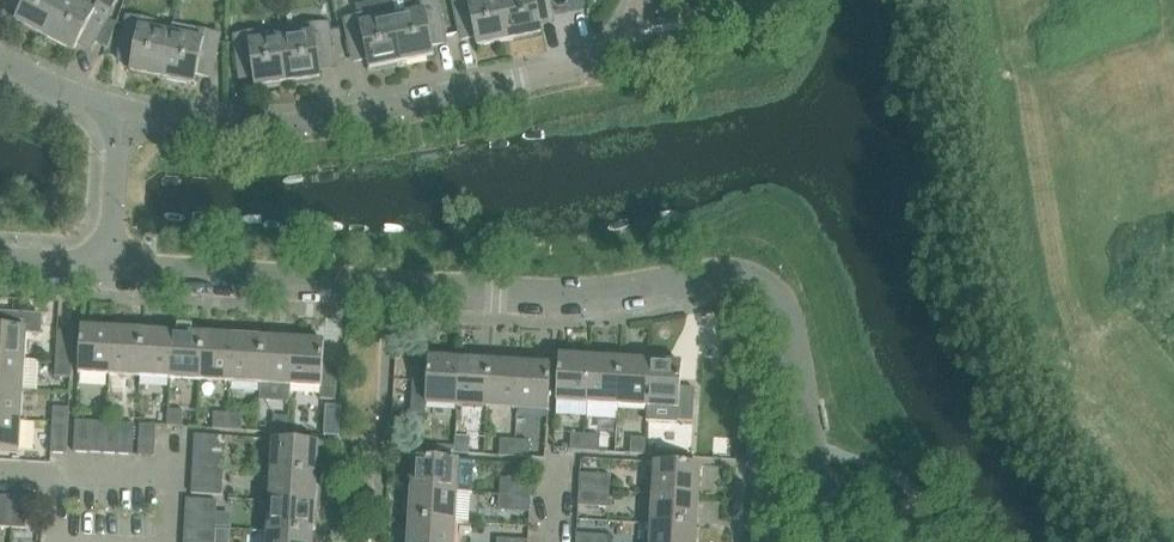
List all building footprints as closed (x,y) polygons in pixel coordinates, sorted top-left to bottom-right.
[(45,37),(64,0),(10,0),(10,1),(23,8),(16,22),(45,37)] [(45,37),(74,52),(81,39),(94,46),(112,11),(91,0),(84,0),(81,5),(72,0),(64,0),(45,37)] [(393,18),(402,63),(434,56),(431,41),(445,38),(438,0),(409,6),(407,0),(388,0),(392,18),(393,18)] [(459,35),(474,32),(477,47),(509,41),(501,0),(452,0),(459,35)] [(509,41),(541,34),(538,19),(553,16),(550,0),(501,0),(509,41)] [(393,18),(392,18),(376,22),(374,13),(344,19),(352,57),(366,54),(370,69),(402,63),(393,18)] [(131,72),(163,79),(172,34),(155,31),(156,22),(126,16),(119,54),(134,57),(131,72)] [(299,36),(282,38),(288,83),(320,79),(318,63),(333,61),(328,23),(298,27),(299,36)] [(172,34),(163,79),(195,85),(198,70),(213,73),(220,35),(190,29),(188,37),(172,34)] [(264,32),(233,36),(238,74),(253,72),(255,88),(288,83),(282,38),(265,40),(264,32)] [(25,361),(26,333),(42,334),(44,316),(0,313),(0,359),(25,361)] [(79,373),(110,375),(113,329),(82,327),(79,373)] [(110,375),(140,377),(143,331),(113,329),(110,375)] [(56,362),(72,363),(74,332),(58,331),(56,362)] [(140,377),(170,378),(173,333),(143,331),(140,377)] [(170,378),(200,380),(203,334),(173,333),(170,378)] [(200,380),(230,382),(233,336),(203,334),(200,380)] [(230,382),(260,384),(263,338),(233,336),(230,382)] [(293,340),(263,338),(260,384),(291,385),(293,340)] [(293,340),(291,385),(322,387),(323,366),(325,342),(293,340)] [(556,401),(587,403),(590,358),(559,355),(556,401)] [(426,403),(457,405),(460,359),(429,357),(427,381),(426,403)] [(587,403),(618,405),(621,359),(590,358),(587,403)] [(0,359),(0,389),(23,391),(25,361),(0,359)] [(457,405),(487,407),(490,361),(460,359),(457,405)] [(621,359),(618,405),(648,407),(651,361),(621,359)] [(487,407),(517,409),(520,363),(490,361),(487,407)] [(648,407),(679,409),(680,387),(682,363),(651,361),(648,407)] [(72,363),(56,362),(55,377),(71,378),(72,363)] [(520,363),(517,409),(549,410),(552,365),(520,363)] [(323,366),(322,387),(321,399),(335,400),(337,367),(323,366)] [(426,403),(427,381),(413,380),(411,414),(426,415),(426,403)] [(679,409),(678,421),(693,422),(695,388),(680,387),(679,409)] [(21,421),(23,391),(0,389),(0,420),(21,421)] [(52,422),(68,423),(69,408),(53,407),(52,422)] [(167,426),(182,427),(183,411),(168,410),(167,426)] [(213,429),(227,430),(228,413),(214,413),(213,429)] [(227,430),(242,431),(243,414),(228,413),(227,430)] [(273,432),(288,433),(288,417),(274,416),(273,432)] [(19,452),(21,421),(0,420),(0,451),(19,452)] [(74,452),(89,453),(91,422),(75,421),(74,452)] [(68,423),(52,422),(50,453),(67,454),(68,423)] [(105,423),(91,422),(89,453),(103,453),(105,423)] [(119,423),(105,423),(103,453),(117,454),(119,423)] [(117,454),(132,455),(134,424),(119,423),(117,454)] [(140,425),(138,456),(154,457),(156,426),(140,425)] [(571,450),(585,451),(586,435),(571,434),(571,450)] [(194,450),(225,452),(225,437),(194,435),(194,450)] [(585,451),(600,452),(600,436),(586,435),(585,451)] [(460,453),(475,454),(476,438),(461,437),(460,453)] [(631,454),(645,455),(646,438),(632,437),(631,454)] [(317,474),(319,443),(273,440),(271,471),(317,474)] [(505,456),(519,457),(520,440),(506,440),(505,456)] [(520,440),(519,457),(534,458),(535,441),(520,440)] [(225,452),(194,450),(193,464),(224,466),(225,452)] [(413,458),(412,489),(457,492),(459,460),(413,458)] [(655,462),(653,494),(699,496),(701,465),(655,462)] [(224,466),(193,464),(192,478),(223,480),(224,466)] [(315,504),(317,474),(271,471),(269,501),(315,504)] [(579,489),(610,491),(611,476),(580,474),(579,489)] [(192,478),(191,494),(222,496),(223,480),(192,478)] [(500,494),(531,496),(532,480),(501,479),(500,494)] [(412,489),(410,519),(455,522),(457,492),(412,489)] [(610,491),(579,489),(578,505),(609,507),(610,491)] [(531,496),(500,494),(499,510),(530,512),(531,496)] [(653,494),(651,524),(697,526),(699,496),(653,494)] [(9,528),(11,497),(0,496),(0,527),(9,528)] [(11,497),(9,528),(25,529),(27,498),(11,497)] [(185,514),(216,516),(217,501),(186,499),(185,514)] [(313,534),(315,504),(269,501),(268,531),(313,534)] [(216,516),(185,514),(185,528),(216,530),(216,516)] [(408,541),(454,541),(455,522),(410,519),(408,541)] [(650,541),(696,541),(697,526),(651,524),(650,541)] [(185,528),(184,541),(215,541),(216,530),(185,528)] [(313,534),(268,531),(267,541),(313,541),(313,534)] [(608,536),(577,534),(576,541),(607,541),(608,536)]
